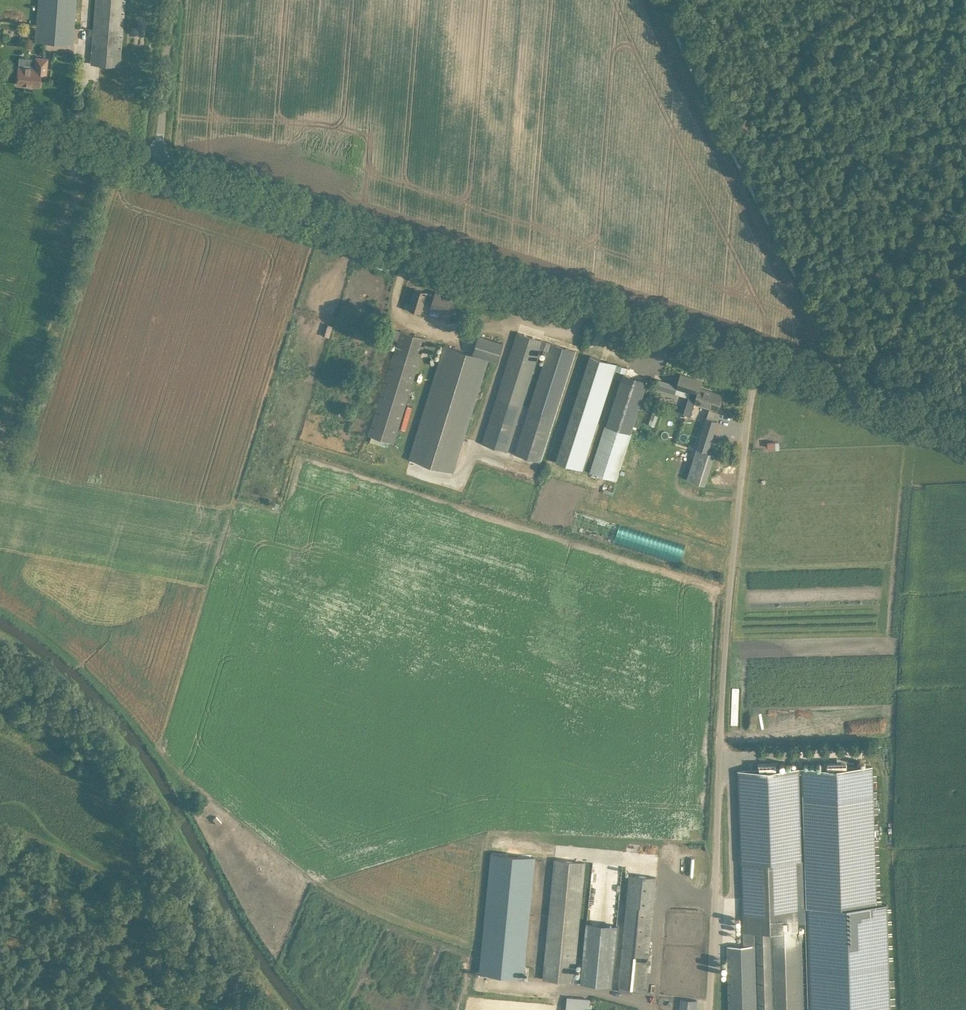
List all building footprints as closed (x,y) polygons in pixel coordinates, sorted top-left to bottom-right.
[(73,44),(76,0),(38,0),(35,41),(73,44)] [(120,66),(121,48),(125,0),(96,0),(91,64),(100,64),(120,66)] [(15,75),(15,81),(17,82),(17,84),(39,85),(40,73),(46,73),(46,69),(47,58),(36,57),(35,68),(18,66),(17,74),(15,75)] [(530,110),(540,110),(540,99),(531,99),(530,110)] [(431,307),(452,314),(456,303),(457,303),(458,298),(452,296),(451,295),(450,296),(436,292),(435,296),(427,294),(427,292),(415,288),(409,308),(421,312),(424,302),(432,304),(431,307)] [(370,434),(395,442),(427,338),(402,331),(370,434)] [(514,454),(540,462),(574,357),(577,359),(579,352),(518,332),(482,443),(506,451),(540,348),(548,351),(514,454)] [(444,344),(408,458),(453,472),(489,359),(497,362),(504,342),(479,334),(473,353),(444,344)] [(622,371),(624,366),(590,355),(557,459),(584,468),(615,369),(622,371)] [(605,425),(590,472),(616,480),(630,436),(646,384),(647,381),(623,373),(607,425),(605,425)] [(660,379),(657,388),(675,394),(677,387),(690,391),(683,413),(691,415),(696,398),(706,401),(704,405),(710,407),(717,410),(722,395),(700,387),(702,381),(681,374),(677,385),(660,379)] [(710,407),(688,478),(705,484),(714,453),(707,451),(717,421),(714,420),(717,410),(710,407)] [(652,412),(648,424),(655,426),(659,414),(652,412)] [(661,537),(655,556),(679,564),(685,545),(661,537)] [(758,769),(738,770),(741,862),(797,861),(802,861),(798,768),(778,769),(778,762),(758,762),(758,769)] [(804,902),(798,908),(798,913),(800,913),(807,907),(876,904),(872,766),(802,768),(807,902),(804,902)] [(684,855),(684,842),(673,842),(672,854),(684,855)] [(491,853),(480,972),(523,976),(535,857),(491,853)] [(555,859),(543,978),(573,981),(585,862),(555,859)] [(728,946),(729,1009),(800,1009),(798,939),(803,939),(803,933),(803,931),(804,931),(804,927),(799,927),(799,933),(798,933),(798,913),(798,908),(797,861),(741,862),(744,945),(728,946)] [(618,991),(644,993),(656,877),(630,874),(618,991)] [(807,907),(810,1009),(891,1009),(888,908),(888,904),(882,904),(876,904),(807,907)] [(566,1009),(588,1009),(589,999),(571,997),(568,997),(566,1009)] [(697,1000),(681,999),(680,1009),(696,1009),(697,1000)]
